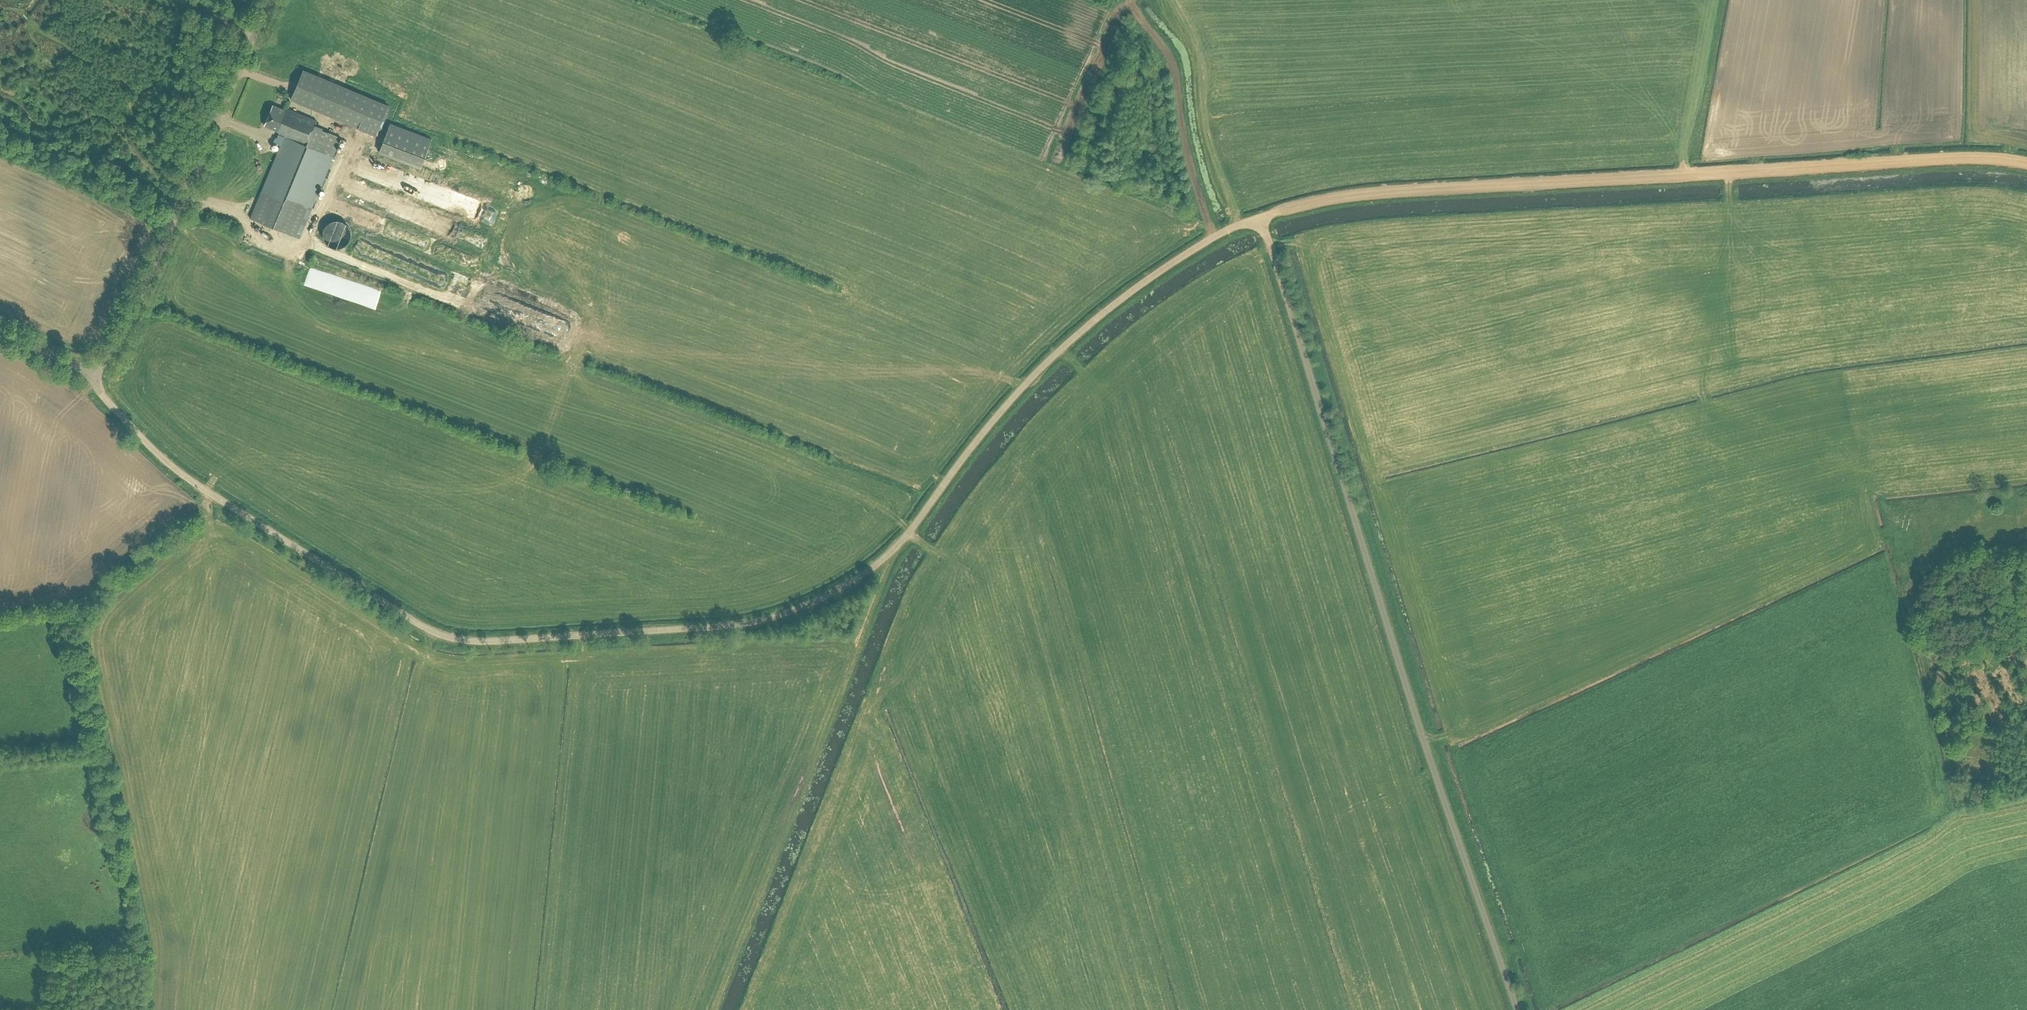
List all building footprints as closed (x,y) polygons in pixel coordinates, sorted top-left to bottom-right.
[(305,105),(357,127),(375,135),(383,116),(387,105),(302,69),(290,99),(305,105)] [(261,191),(250,217),(298,238),(309,211),(329,164),(330,165),(340,139),(338,138),(314,126),(316,120),(287,107),(285,110),(273,104),(264,125),(279,131),(278,133),(284,136),(261,191)] [(389,124),(379,150),(421,167),(431,140),(389,124)] [(483,272),(507,208),(376,158),(355,213),(363,226),(483,272)] [(355,238),(356,235),(355,232),(355,230),(353,228),(351,225),(348,223),(346,222),(344,222),(340,222),(338,222),(336,223),(334,224),(332,226),(330,228),(329,231),(329,233),(328,236),(329,239),(330,241),(331,243),(333,245),(336,247),(338,248),(340,249),(343,249),(345,248),(348,247),(350,246),(352,245),(353,243),(355,240),(355,238)] [(367,378),(368,367),(352,366),(351,377),(367,378)]
